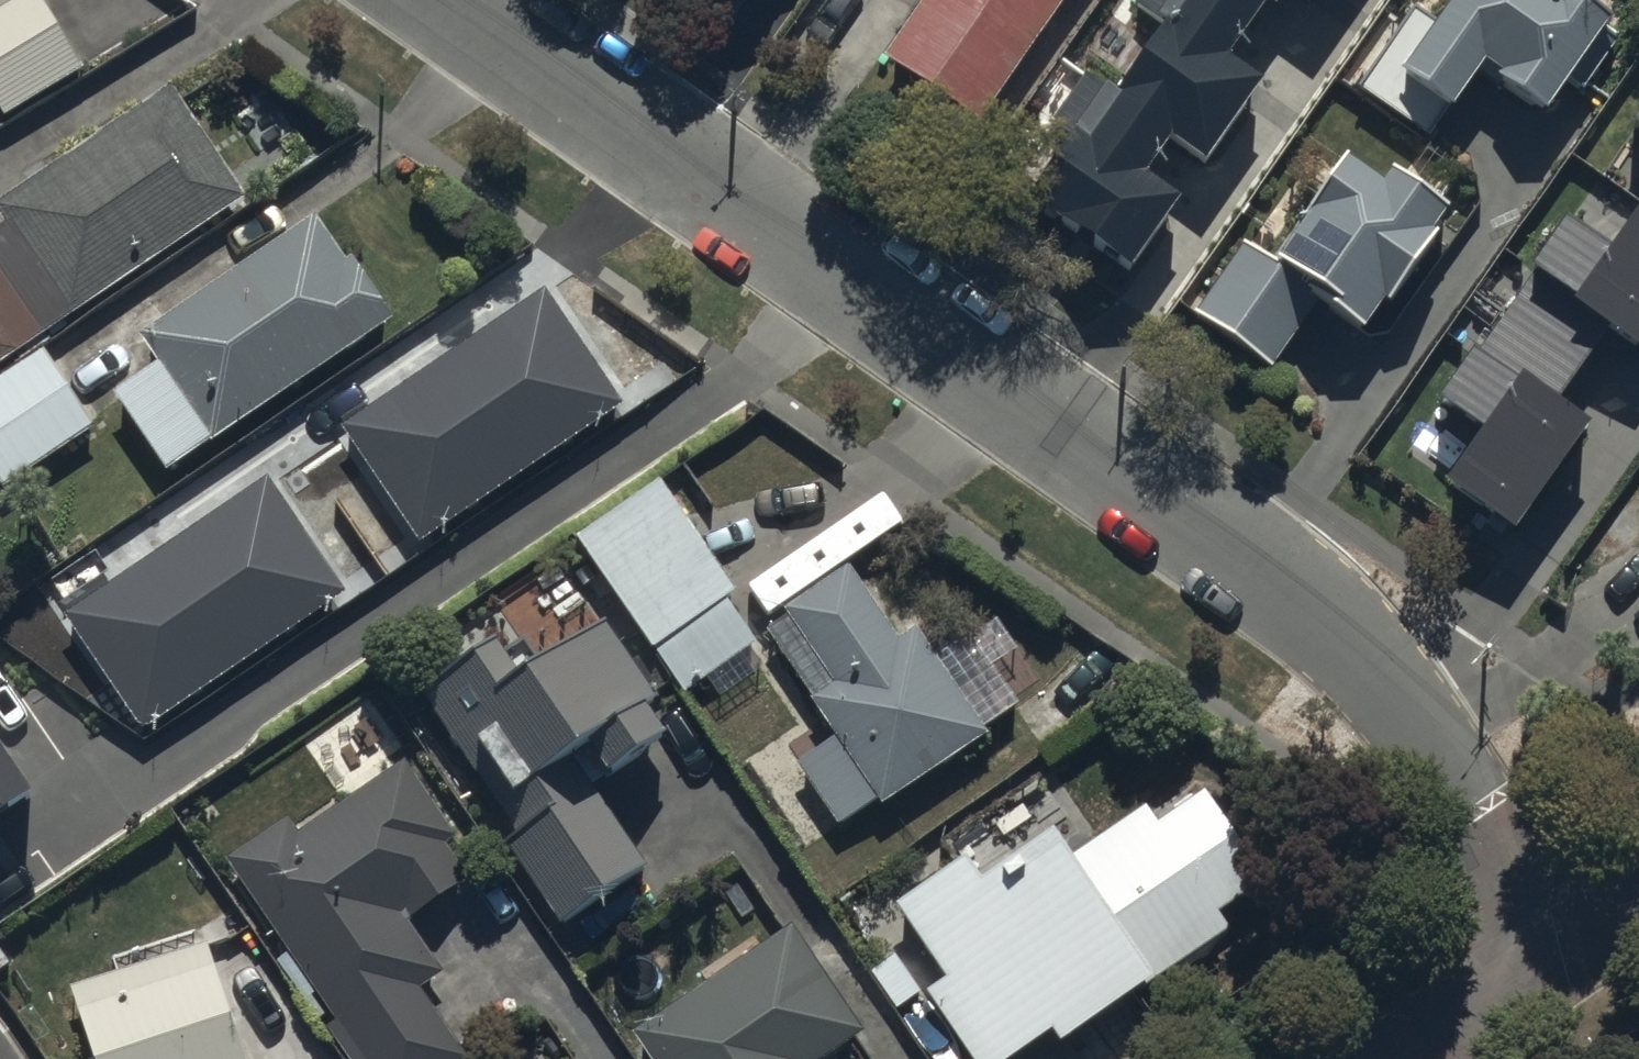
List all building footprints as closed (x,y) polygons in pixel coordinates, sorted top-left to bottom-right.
[(0,104),(77,58),(42,0),(0,0),(0,103),(0,104)] [(973,117),(1055,0),(910,0),(875,49),(973,117)] [(1132,270),(1185,193),(1148,167),(1173,131),(1206,154),(1260,76),(1226,52),(1262,0),(1132,0),(1130,2),(1163,24),(1120,87),(1089,66),(1037,141),(1063,159),(1033,203),(1132,270)] [(1437,6),(1429,0),(1403,0),(1348,79),(1433,138),(1483,67),(1550,114),(1619,15),(1597,0),(1441,0),(1437,6)] [(242,183),(180,92),(166,71),(0,183),(0,208),(3,212),(0,214),(0,347),(242,183)] [(1335,131),(1262,236),(1240,220),(1175,313),(1265,375),(1310,310),(1373,353),(1465,221),(1335,131)] [(133,318),(153,348),(109,378),(166,463),(211,433),(388,313),(310,199),(133,318)] [(1485,425),(1448,479),(1518,528),(1594,419),(1562,397),(1613,323),(1638,341),(1638,207),(1613,244),(1567,213),(1442,395),(1485,425)] [(342,426),(419,539),(621,402),(544,288),(342,426)] [(95,417),(40,336),(0,363),(0,482),(95,417)] [(658,467),(573,524),(648,635),(678,678),(747,631),(718,587),(733,577),(658,467)] [(66,611),(143,726),(345,590),(268,476),(66,611)] [(1627,490),(1638,509),(1638,483),(1627,490)] [(1569,573),(1620,652),(1638,640),(1638,528),(1569,573)] [(804,681),(831,720),(792,746),(838,815),(1014,696),(967,628),(931,652),(905,613),(889,623),(840,551),(777,593),(826,666),(804,681)] [(576,607),(507,652),(484,617),(414,663),(438,699),(510,807),(497,816),(566,920),(650,865),(593,780),(661,735),(576,607)] [(33,789),(0,740),(0,811),(33,789)] [(407,910),(467,871),(443,834),(454,826),(403,749),(391,757),(331,797),(293,822),(282,806),(220,847),(231,863),(331,1013),(325,1016),(354,1058),(448,1058),(464,1048),(417,979),(442,963),(407,910)] [(1066,844),(1046,811),(969,857),(959,840),(890,881),(901,899),(920,931),(936,958),(921,967),(976,1058),(988,1058),(1225,916),(1211,892),(1249,868),(1196,780),(1157,803),(1150,793),(1066,844)] [(626,1017),(654,1058),(809,1058),(804,1052),(855,1019),(784,912),(626,1017)] [(95,1058),(246,1058),(206,930),(68,972),(95,1058)]
